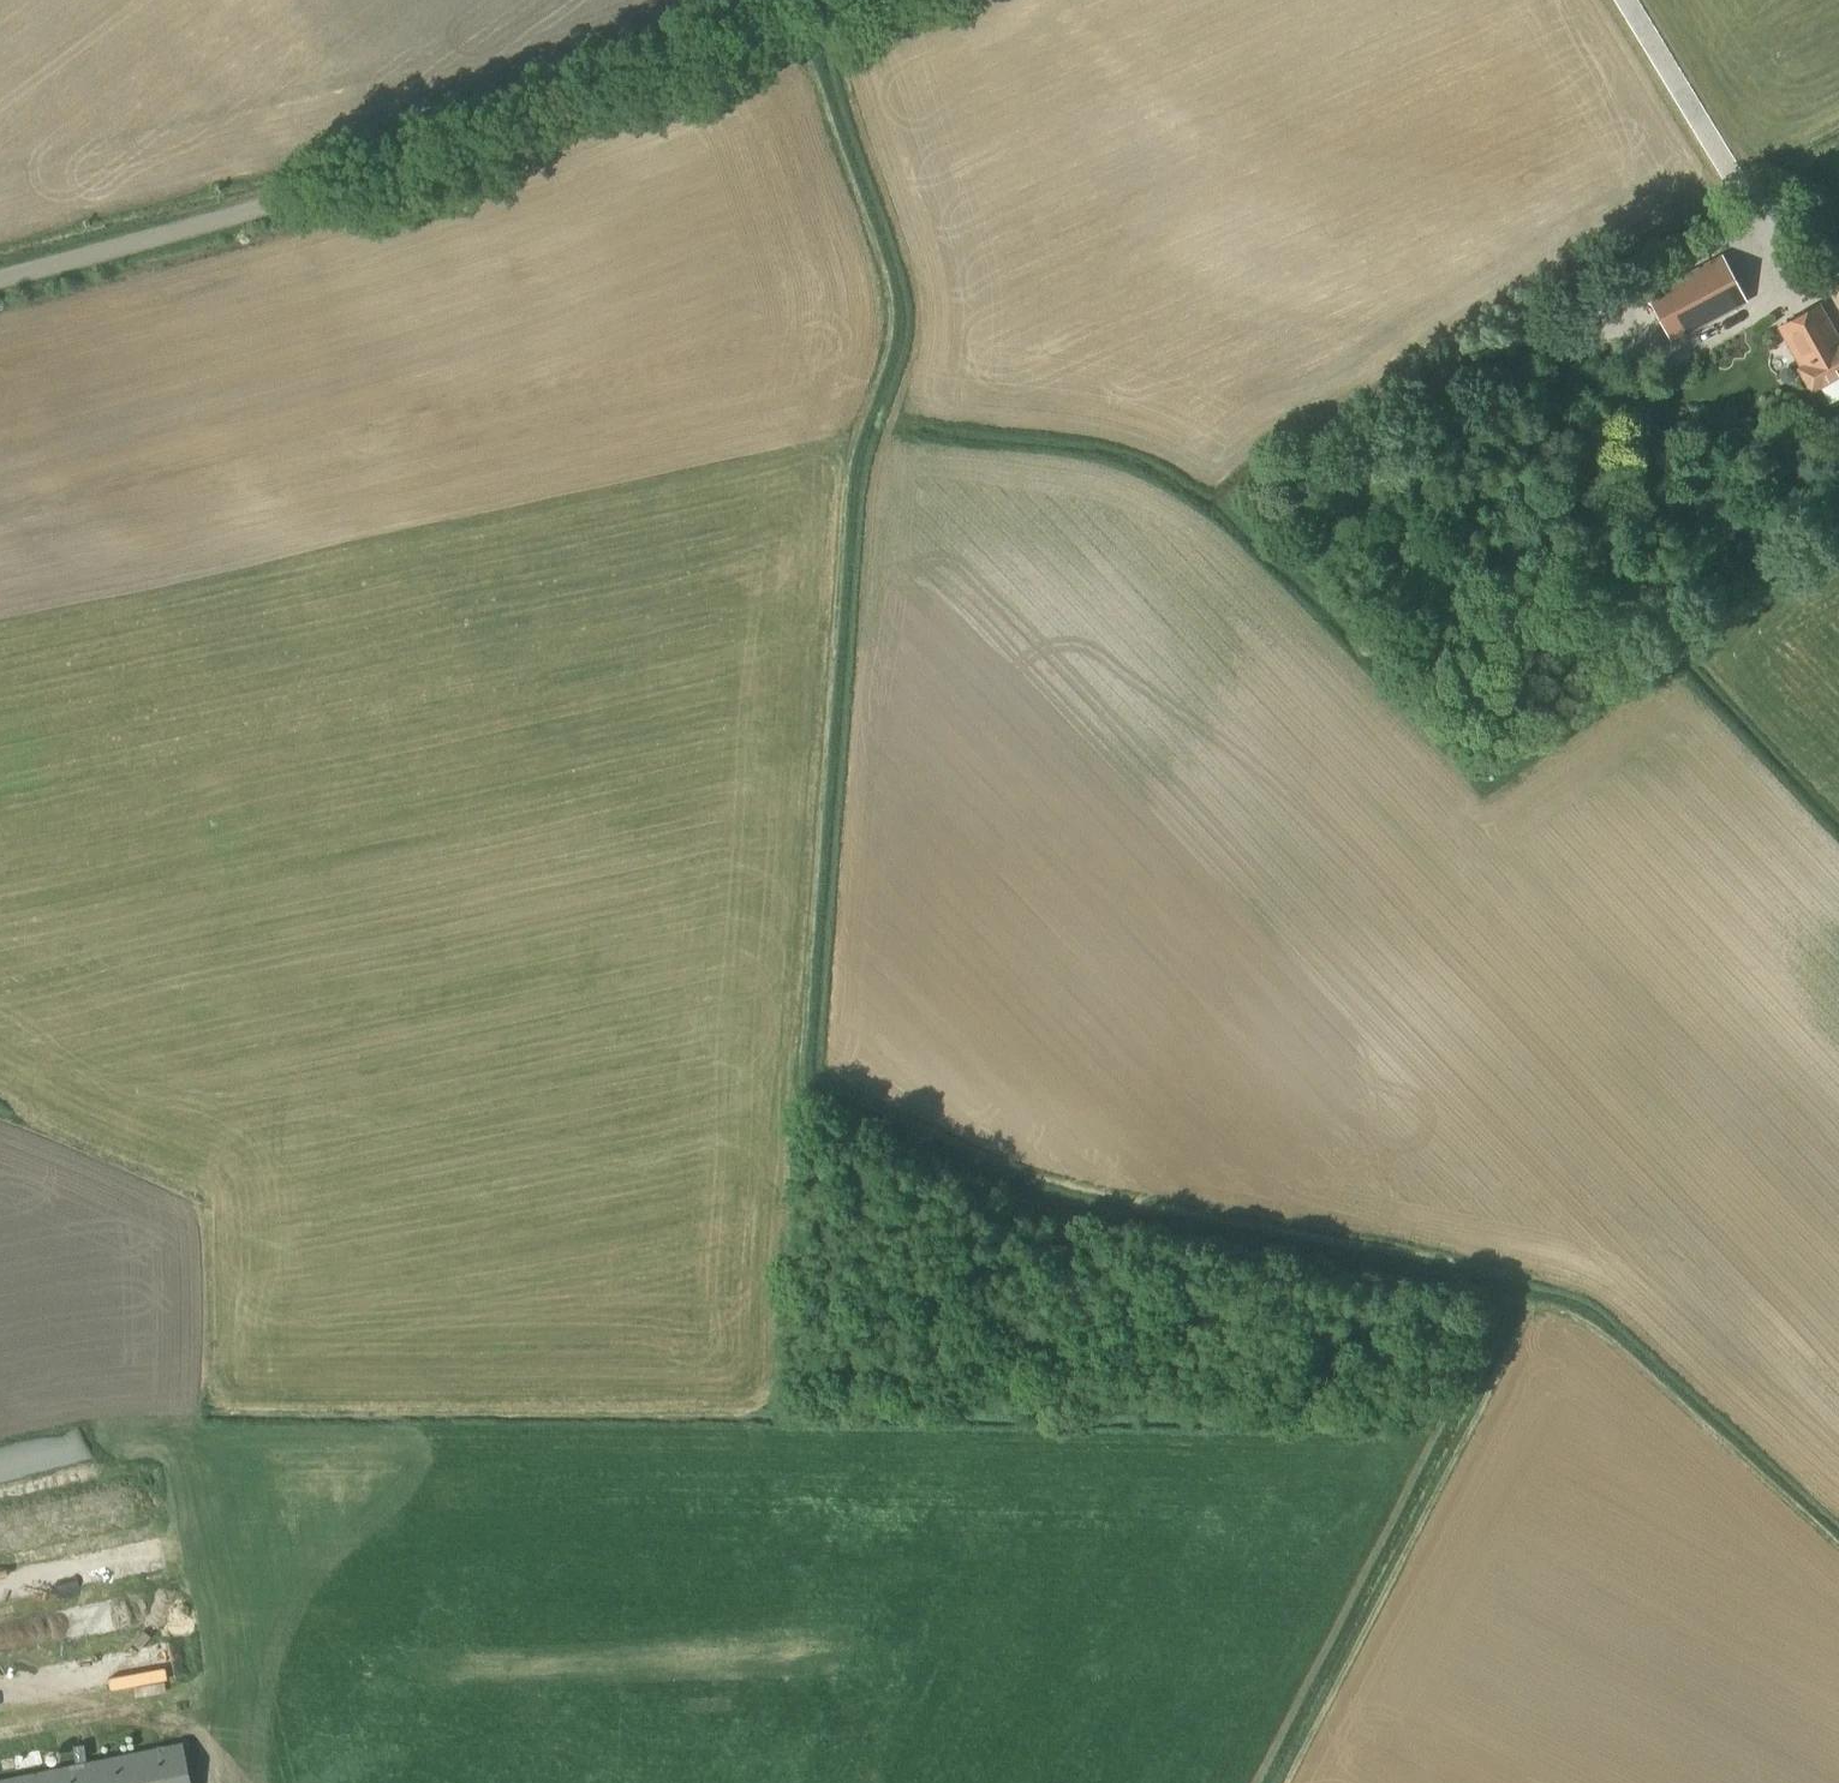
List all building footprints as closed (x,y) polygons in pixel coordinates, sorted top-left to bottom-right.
[(1722,254),(1647,294),(1673,342),(1747,302),(1722,254)] [(1838,378),(1838,339),(1821,305),(1780,328),(1801,367),(1798,369),(1812,393),(1838,378)] [(91,1491),(52,1498),(55,1515),(80,1510),(84,1530),(107,1526),(100,1483),(90,1484),(91,1491)] [(53,1704),(154,1676),(146,1648),(64,1671),(61,1661),(42,1666),(53,1704)] [(183,1744),(0,1781),(0,1782),(191,1782),(183,1744)]
